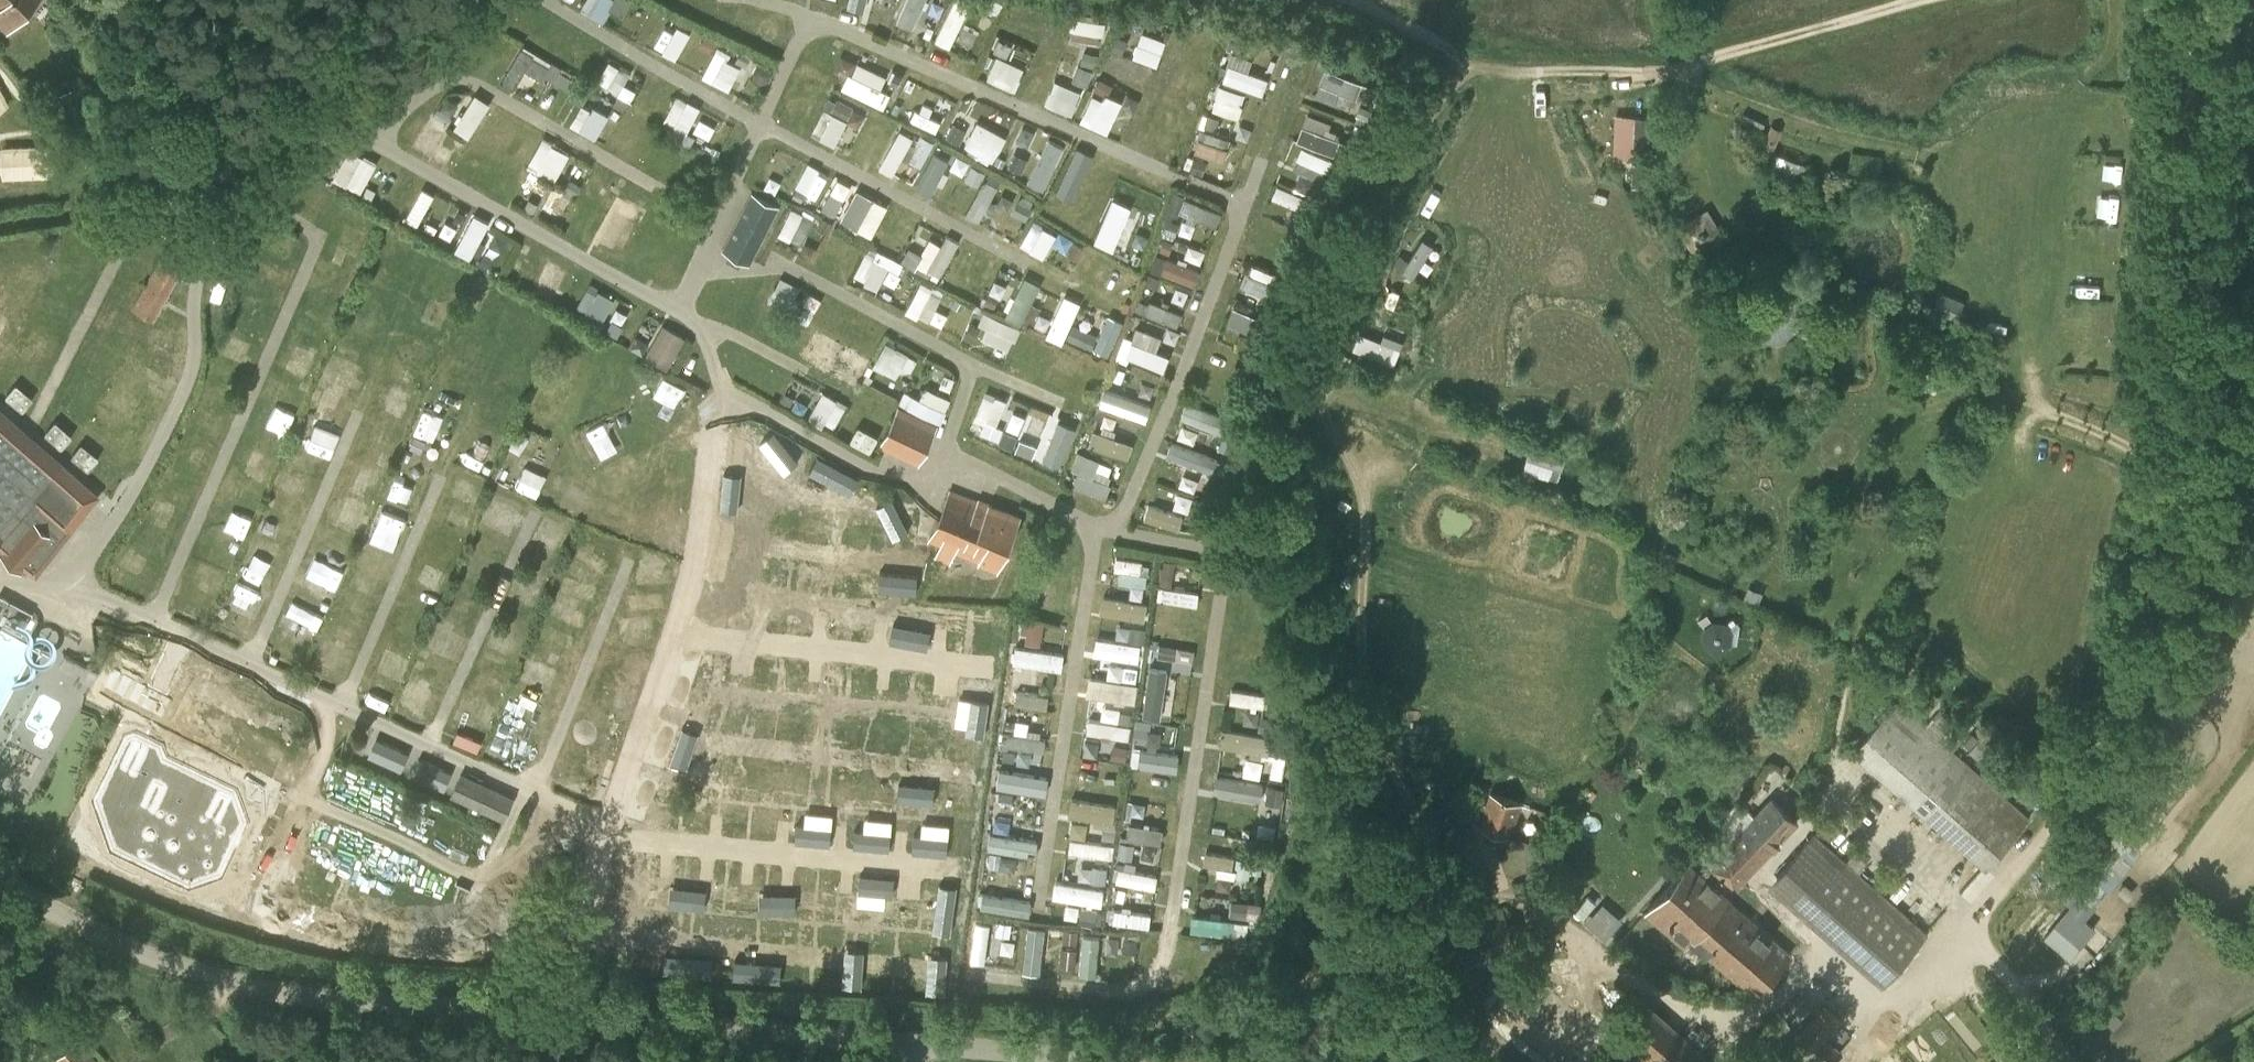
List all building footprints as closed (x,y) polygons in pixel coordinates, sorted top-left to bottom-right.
[(8,30),(37,0),(0,0),(0,22),(8,30)] [(636,0),(590,0),(586,9),(610,21),(617,6),(630,13),(636,0)] [(921,27),(931,0),(910,0),(902,20),(921,27)] [(942,40),(958,46),(977,0),(959,0),(942,40)] [(1077,17),(1076,40),(1106,42),(1108,19),(1077,17)] [(1138,55),(1164,64),(1173,40),(1147,31),(1138,55)] [(1004,38),(999,52),(1014,57),(1019,43),(1004,38)] [(732,59),(737,50),(725,43),(708,74),(735,89),(747,67),(732,59)] [(574,87),(582,71),(527,45),(509,82),(523,88),(533,67),(574,87)] [(1084,63),(1099,68),(1104,54),(1089,49),(1084,63)] [(1255,68),(1259,58),(1238,50),(1234,60),(1255,68)] [(992,76),(1020,90),(1031,67),(1003,54),(992,76)] [(630,82),(637,72),(615,58),(601,79),(634,100),(641,89),(630,82)] [(1236,62),(1230,78),(1270,93),(1276,77),(1236,62)] [(1094,84),(1097,68),(1081,65),(1078,81),(1094,84)] [(1134,65),(1126,91),(1151,99),(1159,72),(1134,65)] [(1380,102),(1386,85),(1331,67),(1325,84),(1380,102)] [(1062,77),(1050,102),(1077,114),(1088,90),(1062,77)] [(1216,108),(1242,117),(1250,91),(1224,82),(1216,108)] [(830,105),(817,133),(842,145),(852,123),(863,128),(872,109),(822,87),(817,99),(830,105)] [(460,125),(475,135),(497,102),(482,92),(460,125)] [(693,132),(707,106),(683,93),(669,119),(693,132)] [(600,137),(613,115),(588,101),(576,124),(600,137)] [(1303,139),(1341,152),(1351,124),(1314,110),(1303,139)] [(1619,112),(1618,157),(1642,158),(1643,113),(1619,112)] [(698,130),(714,139),(721,126),(705,117),(698,130)] [(984,119),(969,144),(998,160),(1013,136),(984,119)] [(957,121),(951,135),(965,141),(971,127),(957,121)] [(436,157),(450,136),(431,123),(417,144),(436,157)] [(906,127),(886,165),(901,173),(921,135),(906,127)] [(1202,156),(1231,159),(1234,135),(1205,132),(1202,156)] [(1049,190),(1072,144),(1054,135),(1031,181),(1049,190)] [(560,178),(576,152),(549,136),(534,163),(560,178)] [(927,165),(939,142),(927,136),(915,159),(927,165)] [(1323,165),(1333,170),(1338,158),(1307,144),(1297,167),(1318,176),(1323,165)] [(353,147),(338,178),(368,192),(382,161),(353,147)] [(922,184),(938,193),(956,158),(940,149),(922,184)] [(1028,170),(1031,152),(1016,150),(1014,168),(1028,170)] [(970,178),(983,184),(990,169),(976,163),(970,178)] [(987,219),(1008,179),(994,172),(973,212),(987,219)] [(1278,197),(1313,211),(1318,197),(1283,184),(1278,197)] [(545,210),(567,221),(580,196),(558,185),(545,210)] [(723,249),(749,263),(776,205),(750,192),(723,249)] [(1189,199),(1186,216),(1224,222),(1227,205),(1189,199)] [(806,246),(821,216),(798,205),(783,235),(806,246)] [(1181,254),(1188,251),(1183,237),(1199,232),(1193,214),(1190,215),(1188,209),(1169,216),(1181,254)] [(478,211),(462,250),(479,257),(496,218),(478,211)] [(1049,257),(1063,233),(1039,220),(1025,243),(1049,257)] [(201,234),(178,223),(131,308),(153,320),(201,234)] [(915,246),(908,258),(944,278),(966,240),(954,233),(948,243),(936,236),(927,252),(915,246)] [(1412,272),(1424,277),(1440,242),(1428,236),(1412,272)] [(858,274),(883,289),(901,260),(888,252),(884,259),(872,251),(858,274)] [(1168,274),(1202,282),(1206,266),(1172,257),(1168,274)] [(1249,287),(1271,295),(1280,270),(1258,262),(1249,287)] [(1011,313),(1028,322),(1048,283),(1031,274),(1011,313)] [(797,306),(806,285),(785,275),(775,297),(797,306)] [(611,319),(621,298),(591,283),(581,303),(611,319)] [(913,311),(936,321),(948,293),(925,283),(913,311)] [(1070,341),(1088,300),(1071,293),(1052,333),(1070,341)] [(1185,325),(1189,311),(1147,297),(1142,310),(1185,325)] [(623,298),(618,311),(633,317),(638,304),(623,298)] [(1233,322),(1256,331),(1263,313),(1240,305),(1233,322)] [(1801,339),(1801,310),(1765,310),(1765,339),(1801,339)] [(992,327),(988,340),(1017,349),(1025,323),(987,311),(983,324),(992,327)] [(1116,354),(1128,318),(1113,313),(1100,349),(1116,354)] [(650,355),(673,369),(693,336),(669,322),(650,355)] [(1129,353),(1168,369),(1175,354),(1161,349),(1167,334),(1141,323),(1129,353)] [(1388,329),(1378,353),(1402,363),(1412,339),(1388,329)] [(833,371),(846,346),(821,333),(808,358),(833,371)] [(0,334),(0,362),(12,340),(0,334)] [(904,377),(914,351),(890,341),(879,367),(904,377)] [(845,357),(866,367),(871,358),(850,347),(845,357)] [(837,377),(860,386),(867,367),(845,359),(837,377)] [(1907,380),(1911,368),(1909,365),(1903,363),(1900,365),(1896,377),(1898,381),(1904,382),(1907,380)] [(1927,373),(1924,384),(1923,385),(1925,388),(1931,390),(1934,388),(1938,376),(1936,373),(1930,371),(1927,373)] [(0,392),(27,406),(33,394),(6,380),(0,392)] [(300,387),(293,405),(305,409),(312,390),(300,387)] [(1109,388),(1105,405),(1152,418),(1157,401),(1109,388)] [(830,390),(816,414),(840,428),(854,404),(830,390)] [(1185,417),(1227,433),(1233,416),(1192,400),(1185,417)] [(128,401),(123,410),(141,420),(146,411),(128,401)] [(897,406),(879,446),(918,464),(936,424),(897,406)] [(9,549),(4,555),(23,570),(25,567),(36,576),(74,527),(100,497),(62,465),(0,411),(0,542),(9,549)] [(378,425),(392,433),(400,419),(386,411),(378,425)] [(1200,441),(1201,428),(1186,426),(1184,439),(1200,441)] [(1135,457),(1140,443),(1100,428),(1095,443),(1135,457)] [(759,455),(762,439),(744,435),(740,451),(759,455)] [(1177,440),(1172,454),(1218,472),(1224,458),(1177,440)] [(397,487),(413,493),(432,448),(417,442),(397,487)] [(1571,466),(1574,450),(1536,442),(1533,459),(1571,466)] [(1101,477),(1106,455),(1083,450),(1079,469),(1085,470),(1081,486),(1114,493),(1117,481),(1101,477)] [(797,451),(788,489),(805,492),(814,455),(797,451)] [(739,458),(736,484),(770,488),(773,462),(739,458)] [(1107,460),(1102,475),(1116,479),(1121,464),(1107,460)] [(955,551),(997,567),(1019,515),(949,491),(929,540),(940,544),(935,557),(950,563),(955,551)] [(1185,528),(1190,513),(1153,501),(1148,516),(1185,528)] [(813,512),(838,512),(838,503),(813,502),(813,512)] [(833,543),(834,514),(807,513),(806,542),(833,543)] [(856,540),(882,541),(882,513),(857,513),(856,540)] [(222,521),(213,541),(234,551),(244,531),(222,521)] [(1119,581),(1147,585),(1150,558),(1122,555),(1119,581)] [(1176,584),(1179,561),(1170,559),(1166,583),(1176,584)] [(565,579),(561,593),(576,597),(580,583),(565,579)] [(1204,603),(1205,590),(1166,587),(1165,599),(1204,603)] [(21,633),(33,612),(0,595),(0,623),(21,633)] [(565,617),(568,596),(558,595),(555,615),(565,617)] [(1107,595),(1105,613),(1151,617),(1153,599),(1107,595)] [(637,624),(656,633),(660,623),(640,615),(637,624)] [(1044,644),(1050,621),(1033,617),(1027,640),(1044,644)] [(878,645),(902,648),(905,623),(881,620),(878,645)] [(1148,640),(1150,626),(1123,621),(1121,636),(1148,640)] [(435,648),(464,662),(475,640),(446,627),(435,648)] [(1146,659),(1148,641),(1101,637),(1099,654),(1146,659)] [(1022,648),(1021,666),(1069,666),(1069,648),(1022,648)] [(1036,684),(1035,670),(1021,671),(1023,686),(1036,684)] [(1096,673),(1092,693),(1141,703),(1145,683),(1096,673)] [(961,709),(961,682),(935,681),(935,708),(961,709)] [(966,685),(961,711),(986,716),(991,691),(966,685)] [(1021,686),(1017,702),(1054,709),(1057,693),(1021,686)] [(1234,701),(1271,706),(1273,692),(1235,687),(1234,701)] [(1913,700),(1933,717),(1925,726),(1897,700),(1853,751),(1984,866),(2028,816),(2033,810),(1959,744),(1965,739),(1952,727),(1941,739),(1938,737),(1946,728),(1937,720),(1944,711),(1921,692),(1913,700)] [(520,726),(548,731),(552,709),(524,704),(520,726)] [(1133,737),(1136,724),(1092,717),(1089,730),(1133,737)] [(1167,748),(1169,722),(1145,720),(1143,746),(1167,748)] [(912,750),(940,753),(943,725),(915,723),(912,750)] [(979,757),(980,730),(955,729),(954,757),(979,757)] [(1228,729),(1227,746),(1277,748),(1278,731),(1228,729)] [(1013,734),(1013,747),(1052,748),(1053,735),(1013,734)] [(1101,756),(1104,740),(1090,738),(1088,753),(1101,756)] [(1182,767),(1183,751),(1142,746),(1140,761),(1182,767)] [(1274,753),(1271,773),(1290,776),(1293,756),(1274,753)] [(1085,772),(1127,775),(1128,762),(1086,759),(1085,772)] [(749,790),(775,791),(775,761),(749,761),(749,790)] [(802,790),(802,769),(777,768),(776,790),(802,790)] [(450,795),(504,819),(513,797),(460,772),(450,795)] [(745,795),(746,780),(714,778),(713,794),(745,795)] [(373,779),(363,805),(386,814),(396,788),(373,779)] [(1470,822),(1510,836),(1522,802),(1490,791),(1486,803),(1477,801),(1470,822)] [(1684,945),(1690,939),(1753,994),(1789,953),(1727,899),(1728,897),(1715,885),(1723,875),(1737,888),(1798,822),(1771,796),(1753,814),(1738,800),(1734,805),(1718,821),(1722,834),(1728,840),(1700,872),(1688,862),(1645,911),(1684,945)] [(1076,800),(1075,820),(1122,821),(1122,801),(1076,800)] [(2060,897),(2070,906),(2044,937),(2069,959),(2096,926),(2086,918),(2150,839),(2124,817),(2120,823),(2110,815),(2089,842),(2099,851),(2060,897)] [(327,817),(322,830),(367,847),(372,833),(327,817)] [(1093,835),(1092,820),(1074,821),(1076,837),(1093,835)] [(1166,843),(1170,828),(1136,820),(1133,836),(1166,843)] [(1767,885),(1881,985),(1928,933),(1813,832),(1767,885)] [(1002,834),(1001,851),(1044,852),(1045,836),(1002,834)] [(1075,837),(1073,850),(1118,857),(1120,843),(1075,837)] [(1210,851),(1209,862),(1241,863),(1241,852),(1210,851)] [(372,912),(390,917),(405,865),(372,855),(362,889),(378,894),(372,912)] [(901,903),(901,893),(886,892),(887,867),(855,866),(854,901),(901,903)] [(1088,877),(1112,878),(1113,867),(1088,866),(1088,877)] [(1125,866),(1122,880),(1162,889),(1165,875),(1125,866)] [(973,914),(974,877),(951,876),(951,914),(973,914)] [(1109,901),(1109,883),(1058,882),(1057,899),(1109,901)] [(328,929),(334,913),(298,900),(292,917),(328,929)] [(1609,900),(1592,920),(1613,939),(1630,919),(1609,900)] [(1120,906),(1118,919),(1155,924),(1157,911),(1120,906)] [(984,921),(980,959),(993,961),(997,923),(984,921)] [(1028,969),(1049,970),(1052,926),(1031,925),(1028,969)] [(1104,972),(1104,933),(1086,934),(1086,972),(1104,972)] [(1786,1050),(1789,1053),(1784,1061),(1804,1061),(1842,1020),(1824,1004),(1786,1050)] [(1653,1013),(1644,1006),(1615,1039),(1640,1061),(1641,1061),(1709,1061),(1710,1060),(1654,1012),(1653,1013)] [(53,1061),(98,1061),(79,1039),(53,1061)]
